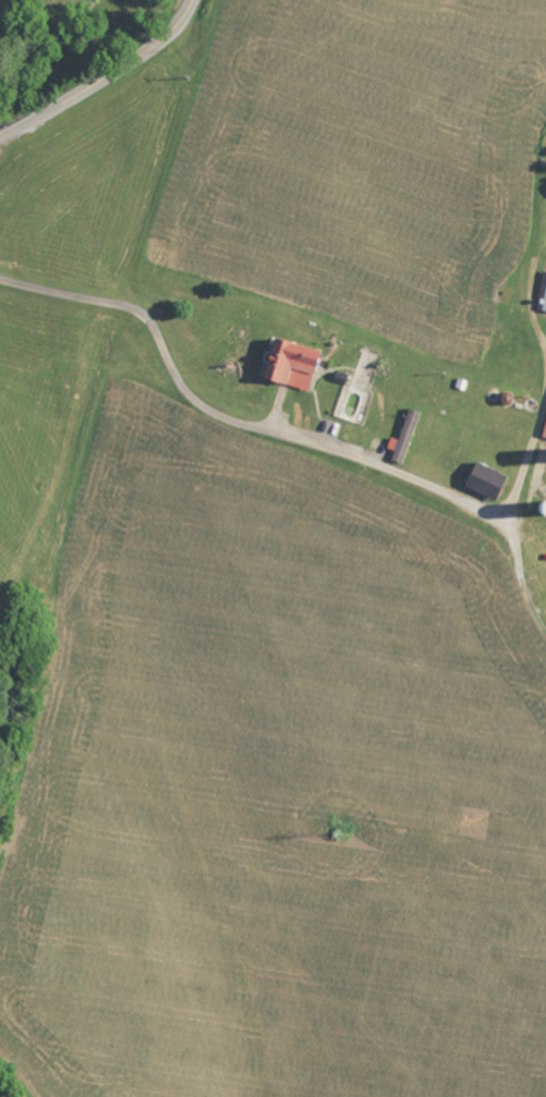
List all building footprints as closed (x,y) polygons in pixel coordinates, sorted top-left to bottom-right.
[(321,350),(275,337),(263,377),(309,391),(321,350)] [(401,440),(391,437),(389,449),(395,450),(392,461),(406,464),(419,410),(409,408),(401,440)] [(508,475),(477,461),(466,486),(497,500),(508,475)]
